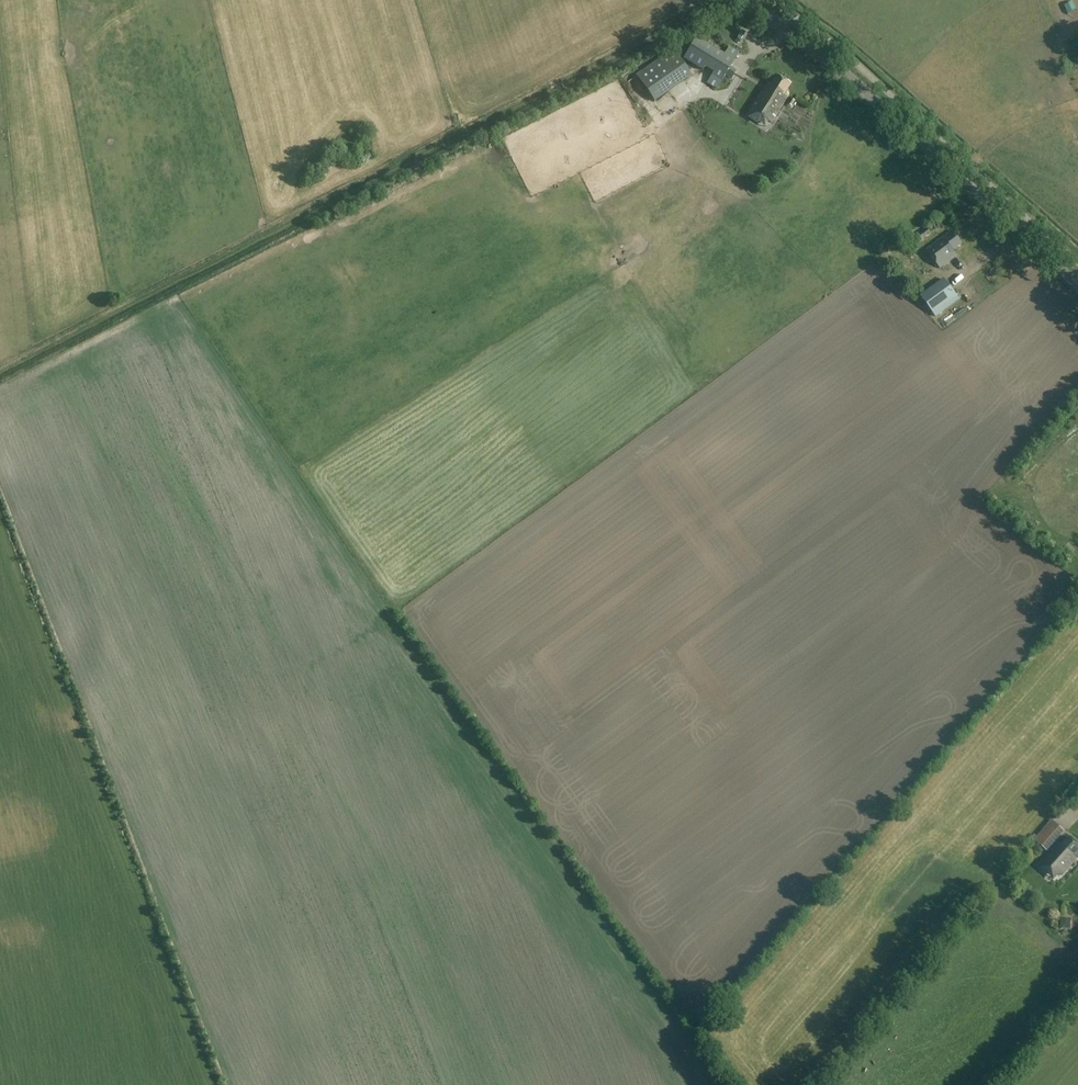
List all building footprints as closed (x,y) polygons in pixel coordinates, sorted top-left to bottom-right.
[(696,37),(683,58),(703,70),(705,66),(714,71),(711,75),(712,75),(707,83),(717,89),(734,60),(724,55),(696,37)] [(673,50),(636,76),(654,101),(691,75),(673,50)] [(784,95),(791,85),(776,76),(765,94),(762,92),(747,116),(757,122),(763,114),(772,120),(787,97),(784,95)] [(619,80),(609,86),(616,96),(626,90),(619,80)] [(791,98),(787,104),(792,107),(796,102),(791,98)] [(931,235),(926,228),(916,235),(921,242),(931,235)] [(953,251),(962,244),(952,231),(927,250),(940,269),(957,256),(953,251)] [(922,300),(935,317),(958,300),(945,283),(922,300)] [(1047,851),(1065,831),(1052,819),(1034,840),(1047,851)] [(1040,865),(1048,873),(1053,868),(1059,873),(1073,857),(1076,859),(1077,857),(1077,845),(1069,837),(1061,846),(1057,851),(1055,849),(1040,865)]
